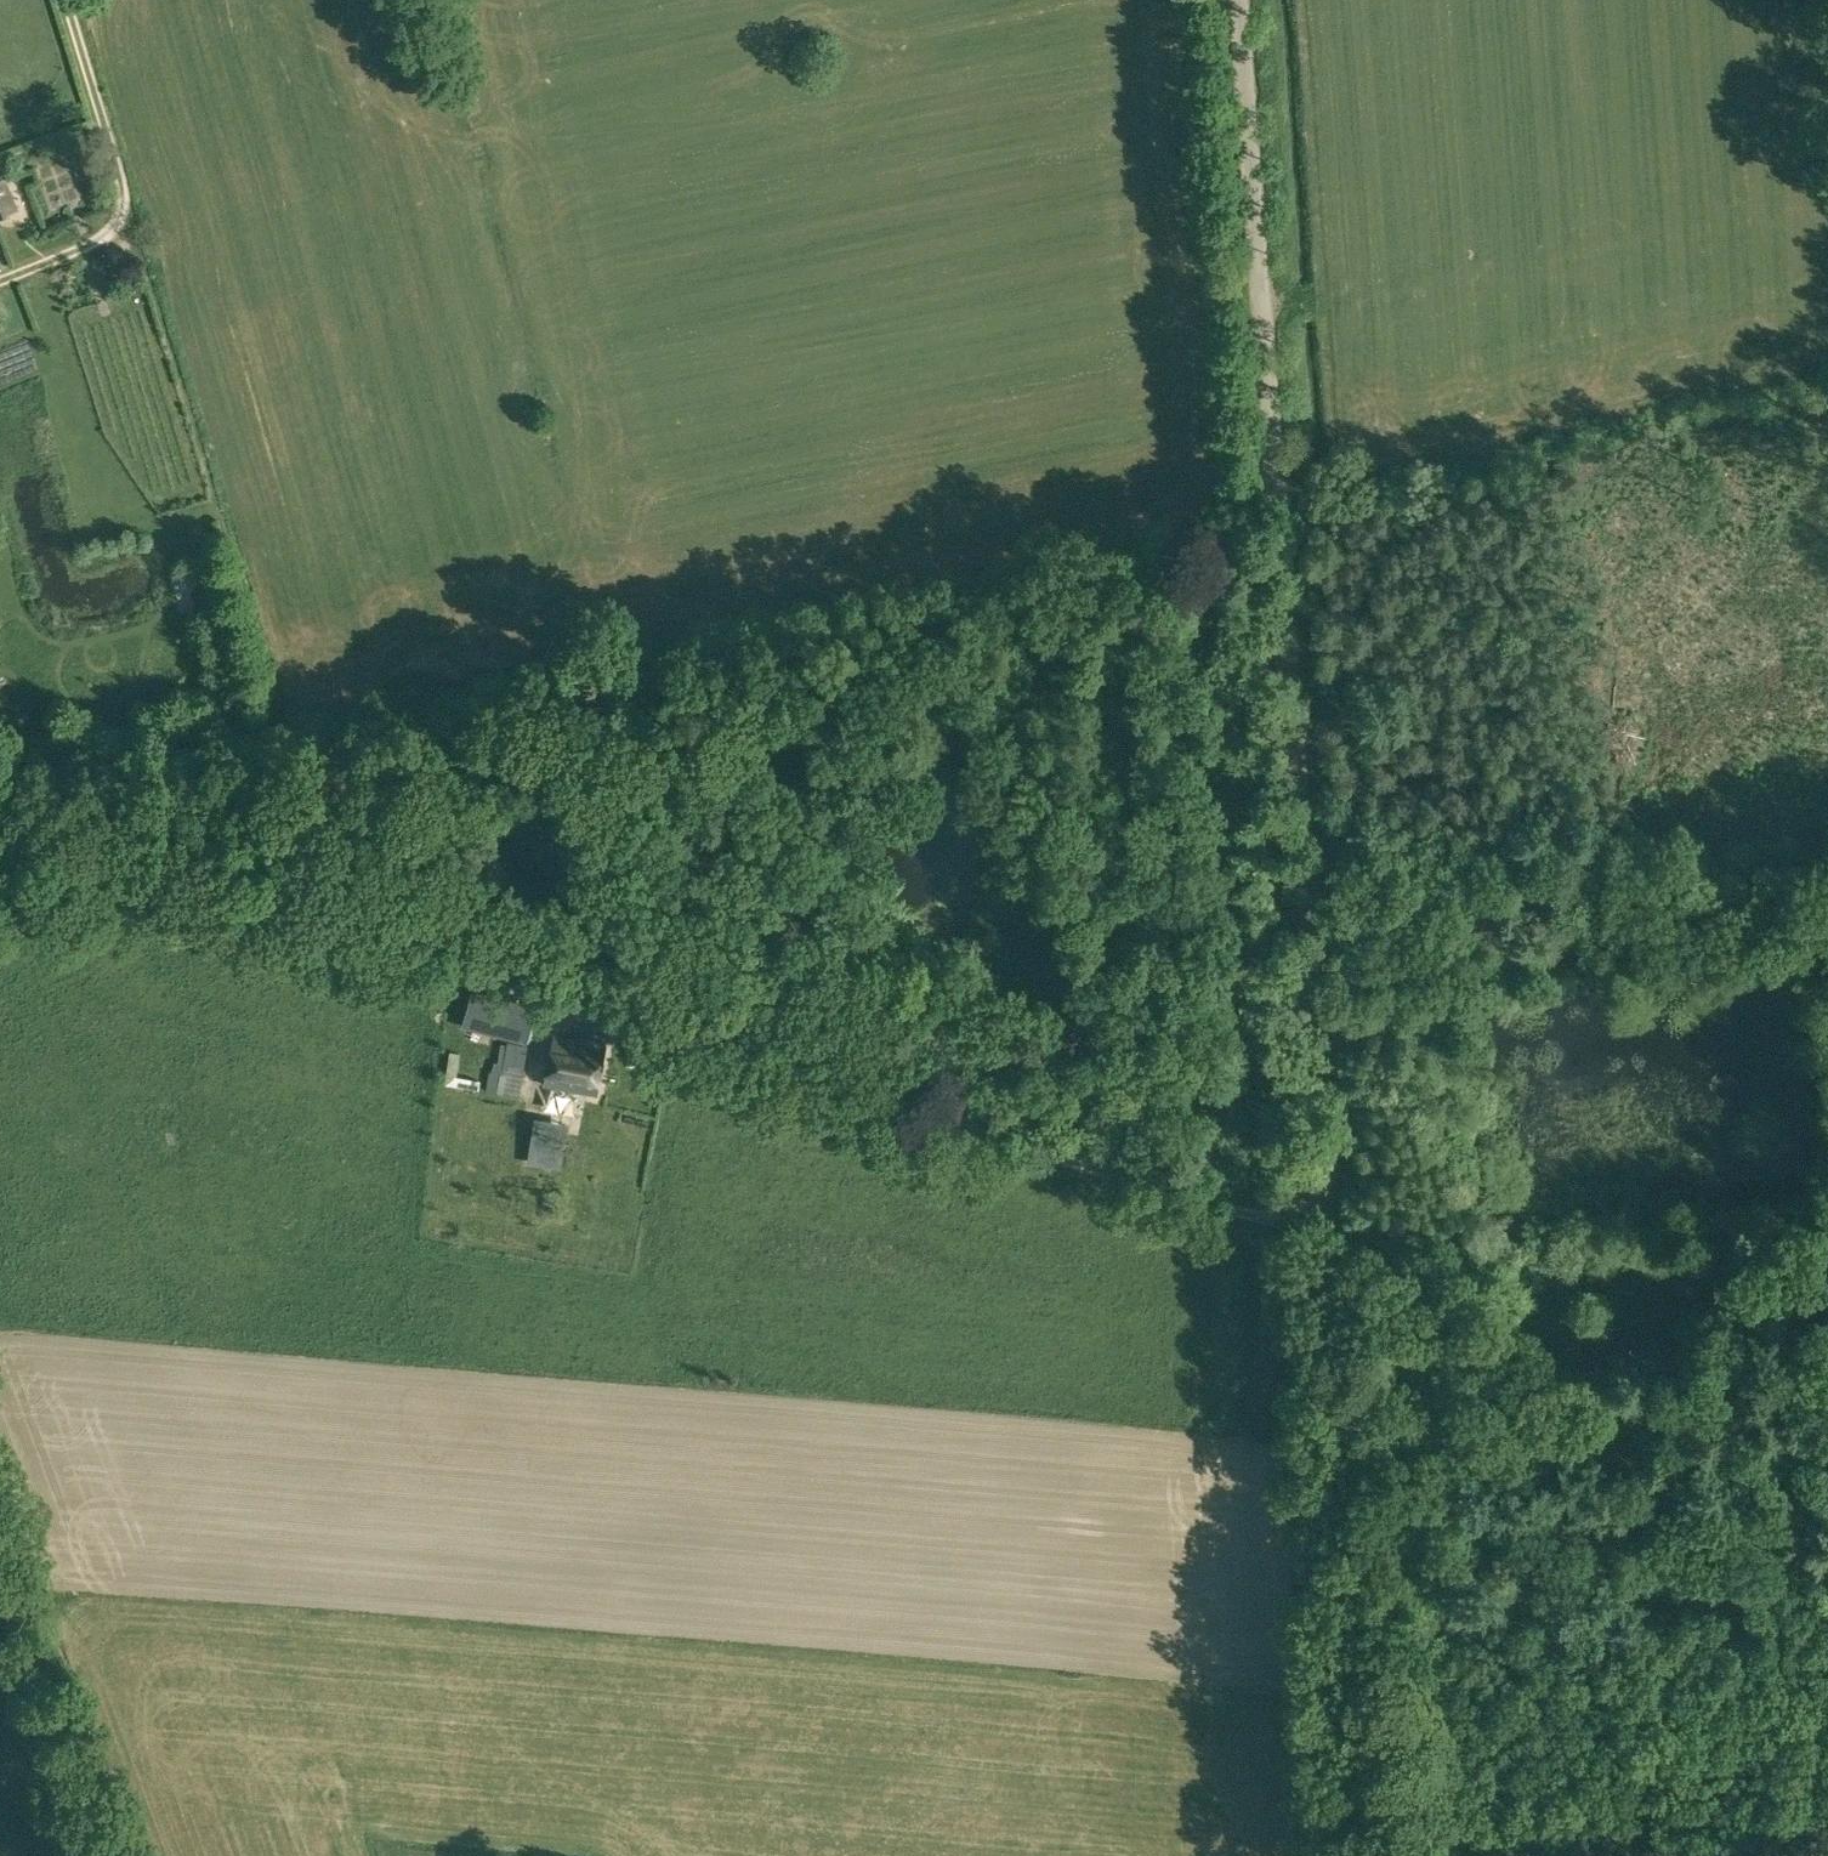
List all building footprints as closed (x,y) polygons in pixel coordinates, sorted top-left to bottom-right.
[(18,209),(6,179),(0,181),(0,217),(18,209)] [(516,1038),(519,1012),(500,1010),(497,1036),(516,1038)] [(545,1083),(598,1094),(607,1045),(555,1035),(545,1083)] [(525,1043),(508,1041),(502,1073),(490,1071),(486,1090),(519,1096),(528,1044),(525,1043)] [(530,1161),(558,1166),(562,1139),(535,1134),(530,1161)] [(526,1200),(525,1217),(541,1219),(542,1201),(526,1200)]
